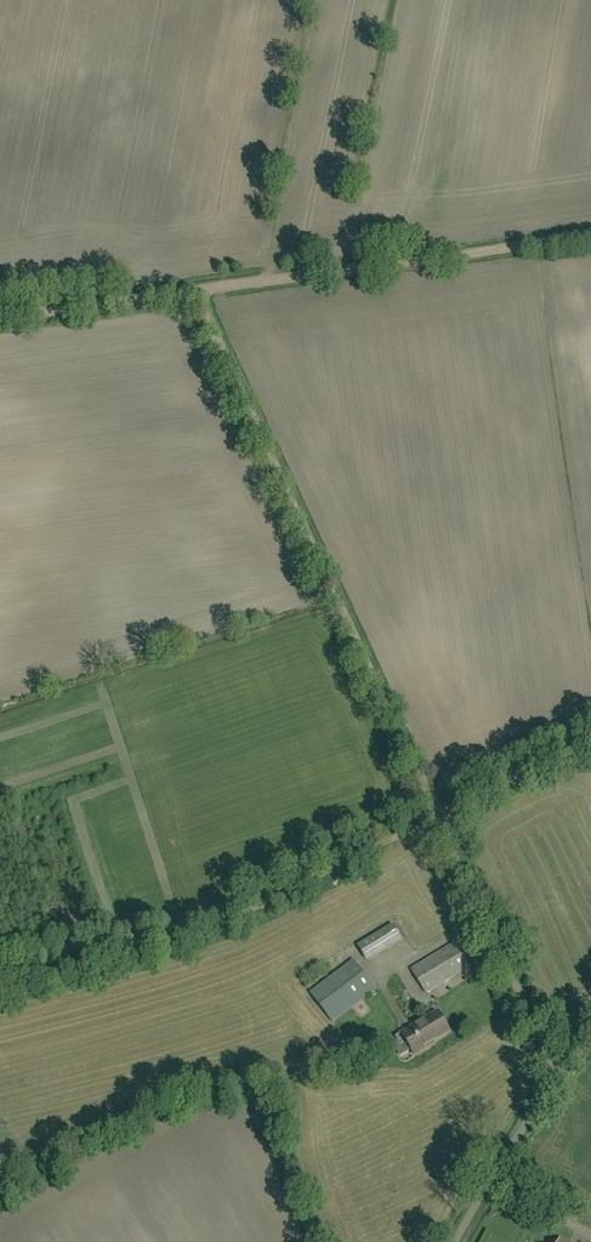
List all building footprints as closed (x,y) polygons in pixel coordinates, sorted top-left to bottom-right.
[(366,961),(401,939),(392,926),(357,948),(366,961)] [(425,994),(468,968),(453,944),(411,970),(425,994)] [(353,960),(310,993),(332,1022),(375,989),(353,960)] [(425,1046),(449,1031),(438,1013),(416,1026),(416,1025),(401,1034),(413,1055),(426,1047),(425,1046)]
